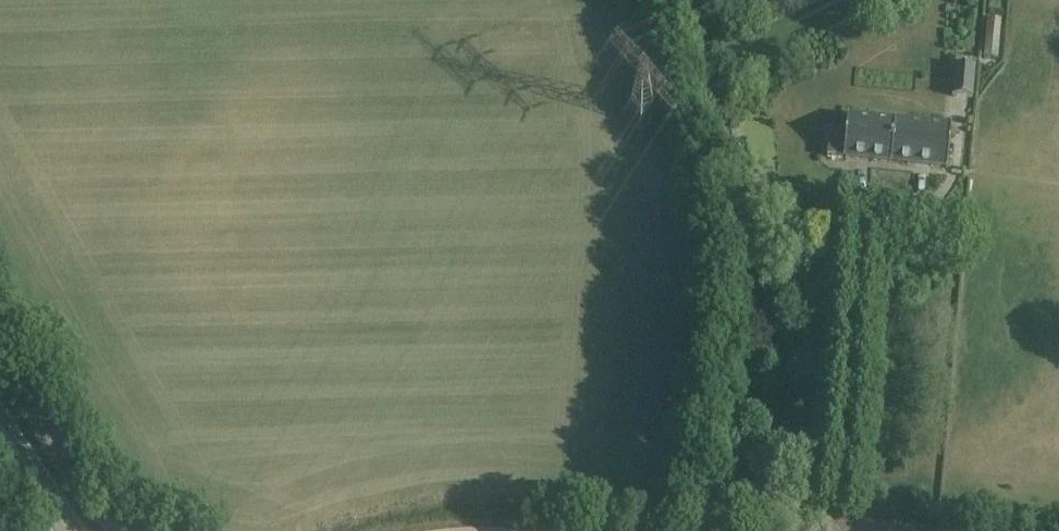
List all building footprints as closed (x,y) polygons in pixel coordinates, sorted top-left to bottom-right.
[(955,66),(952,96),(972,98),(975,68),(955,66)] [(848,117),(847,133),(830,131),(828,157),(947,169),(951,127),(848,117)]
